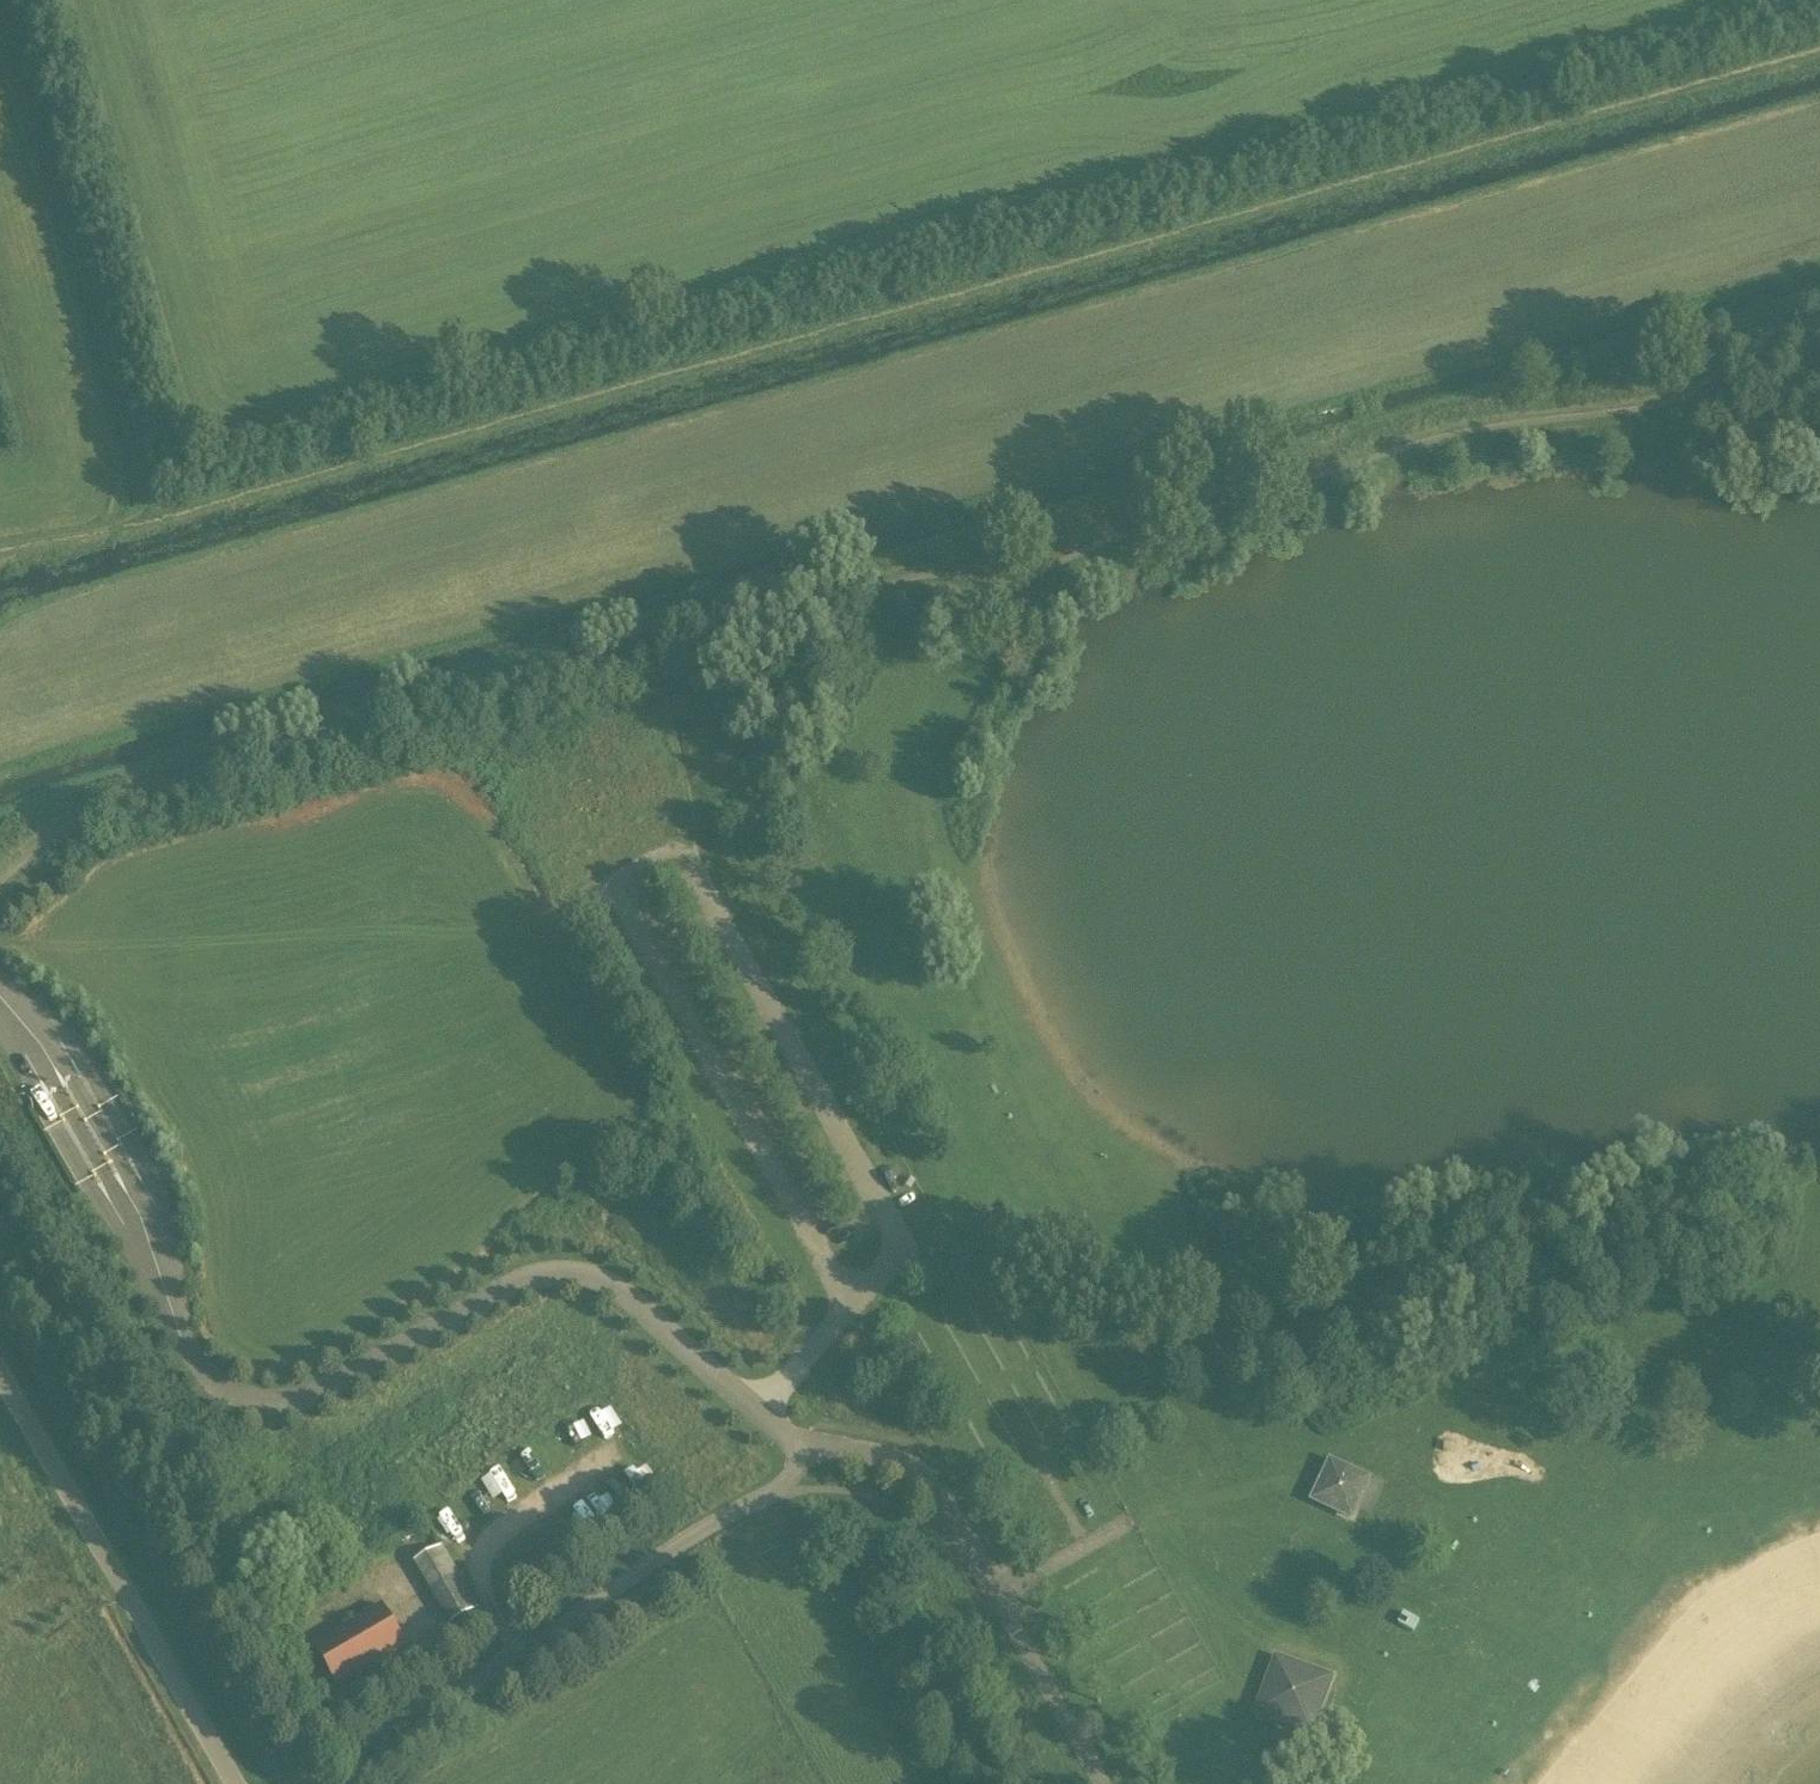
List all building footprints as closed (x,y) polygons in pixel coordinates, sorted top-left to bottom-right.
[(1350,1503),(1343,1500),(1355,1474),(1327,1461),(1311,1496),(1346,1512),(1350,1503)] [(467,1589),(437,1606),(449,1626),(478,1609),(467,1589)] [(338,1691),(408,1651),(383,1607),(313,1647),(338,1691)] [(1305,1723),(1311,1707),(1302,1704),(1314,1673),(1275,1659),(1258,1705),(1305,1723)]
